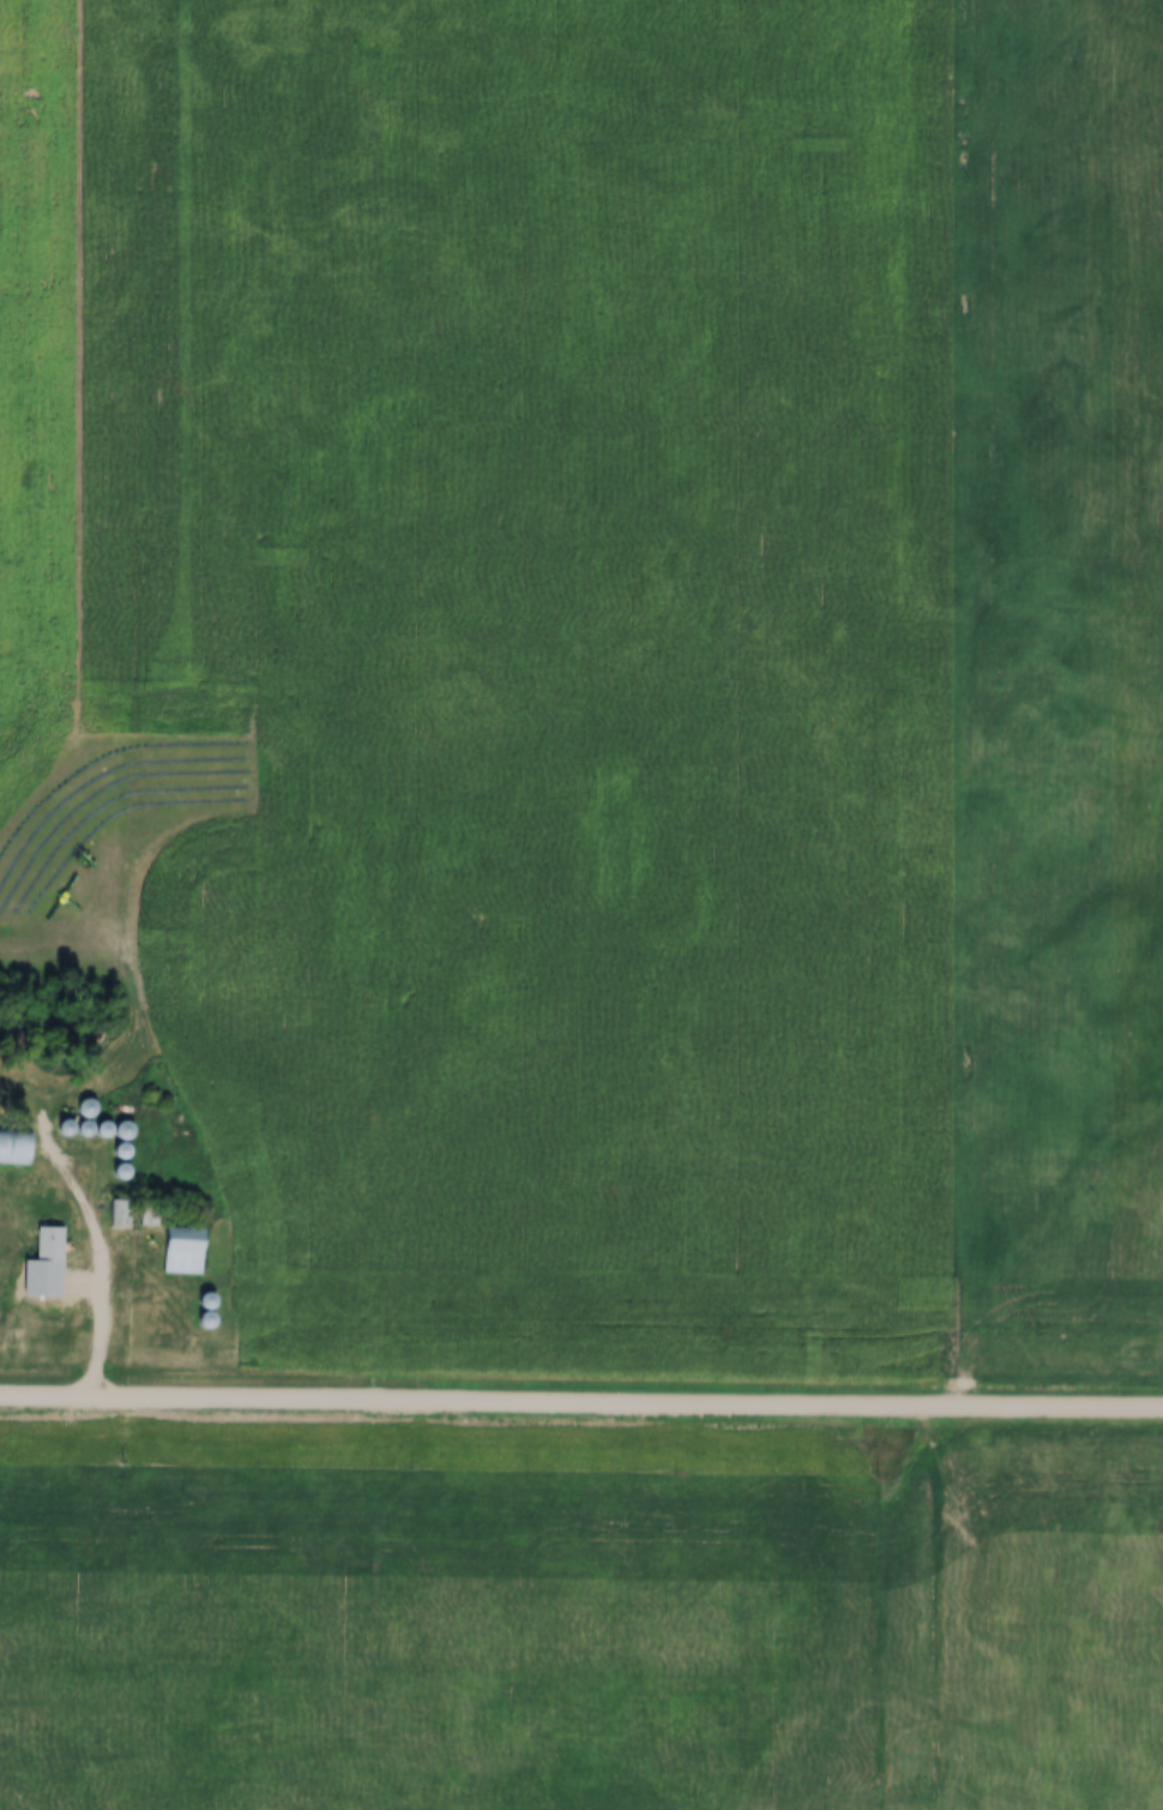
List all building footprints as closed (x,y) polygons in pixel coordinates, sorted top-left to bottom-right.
[(87,1102),(74,1103),(75,1118),(88,1117),(87,1102)] [(114,1143),(130,1136),(123,1119),(107,1126),(114,1143)] [(0,1133),(0,1161),(26,1160),(26,1133),(0,1133)] [(32,1266),(60,1266),(60,1227),(32,1227),(32,1266)] [(200,1230),(160,1230),(160,1274),(200,1274),(200,1230)]
